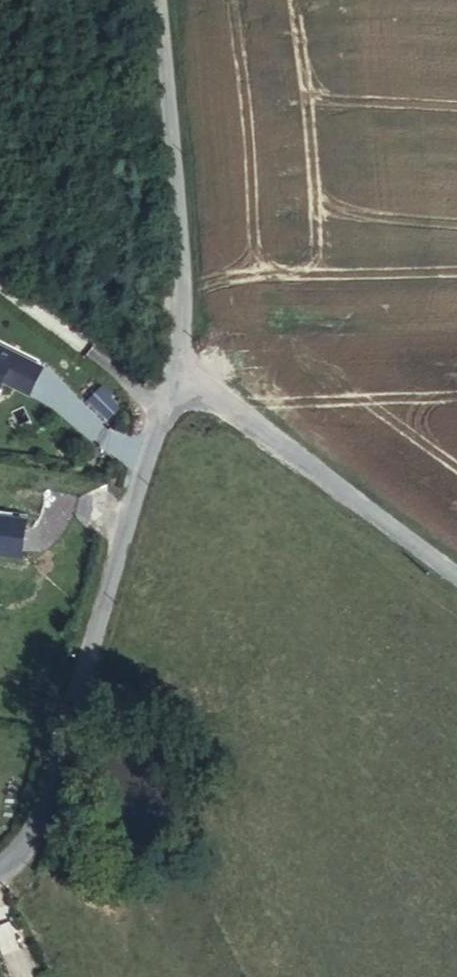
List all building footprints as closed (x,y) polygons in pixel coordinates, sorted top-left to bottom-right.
[(5,376),(18,349),(0,340),(0,386),(5,376)] [(45,362),(18,349),(5,376),(32,389),(45,362)]
